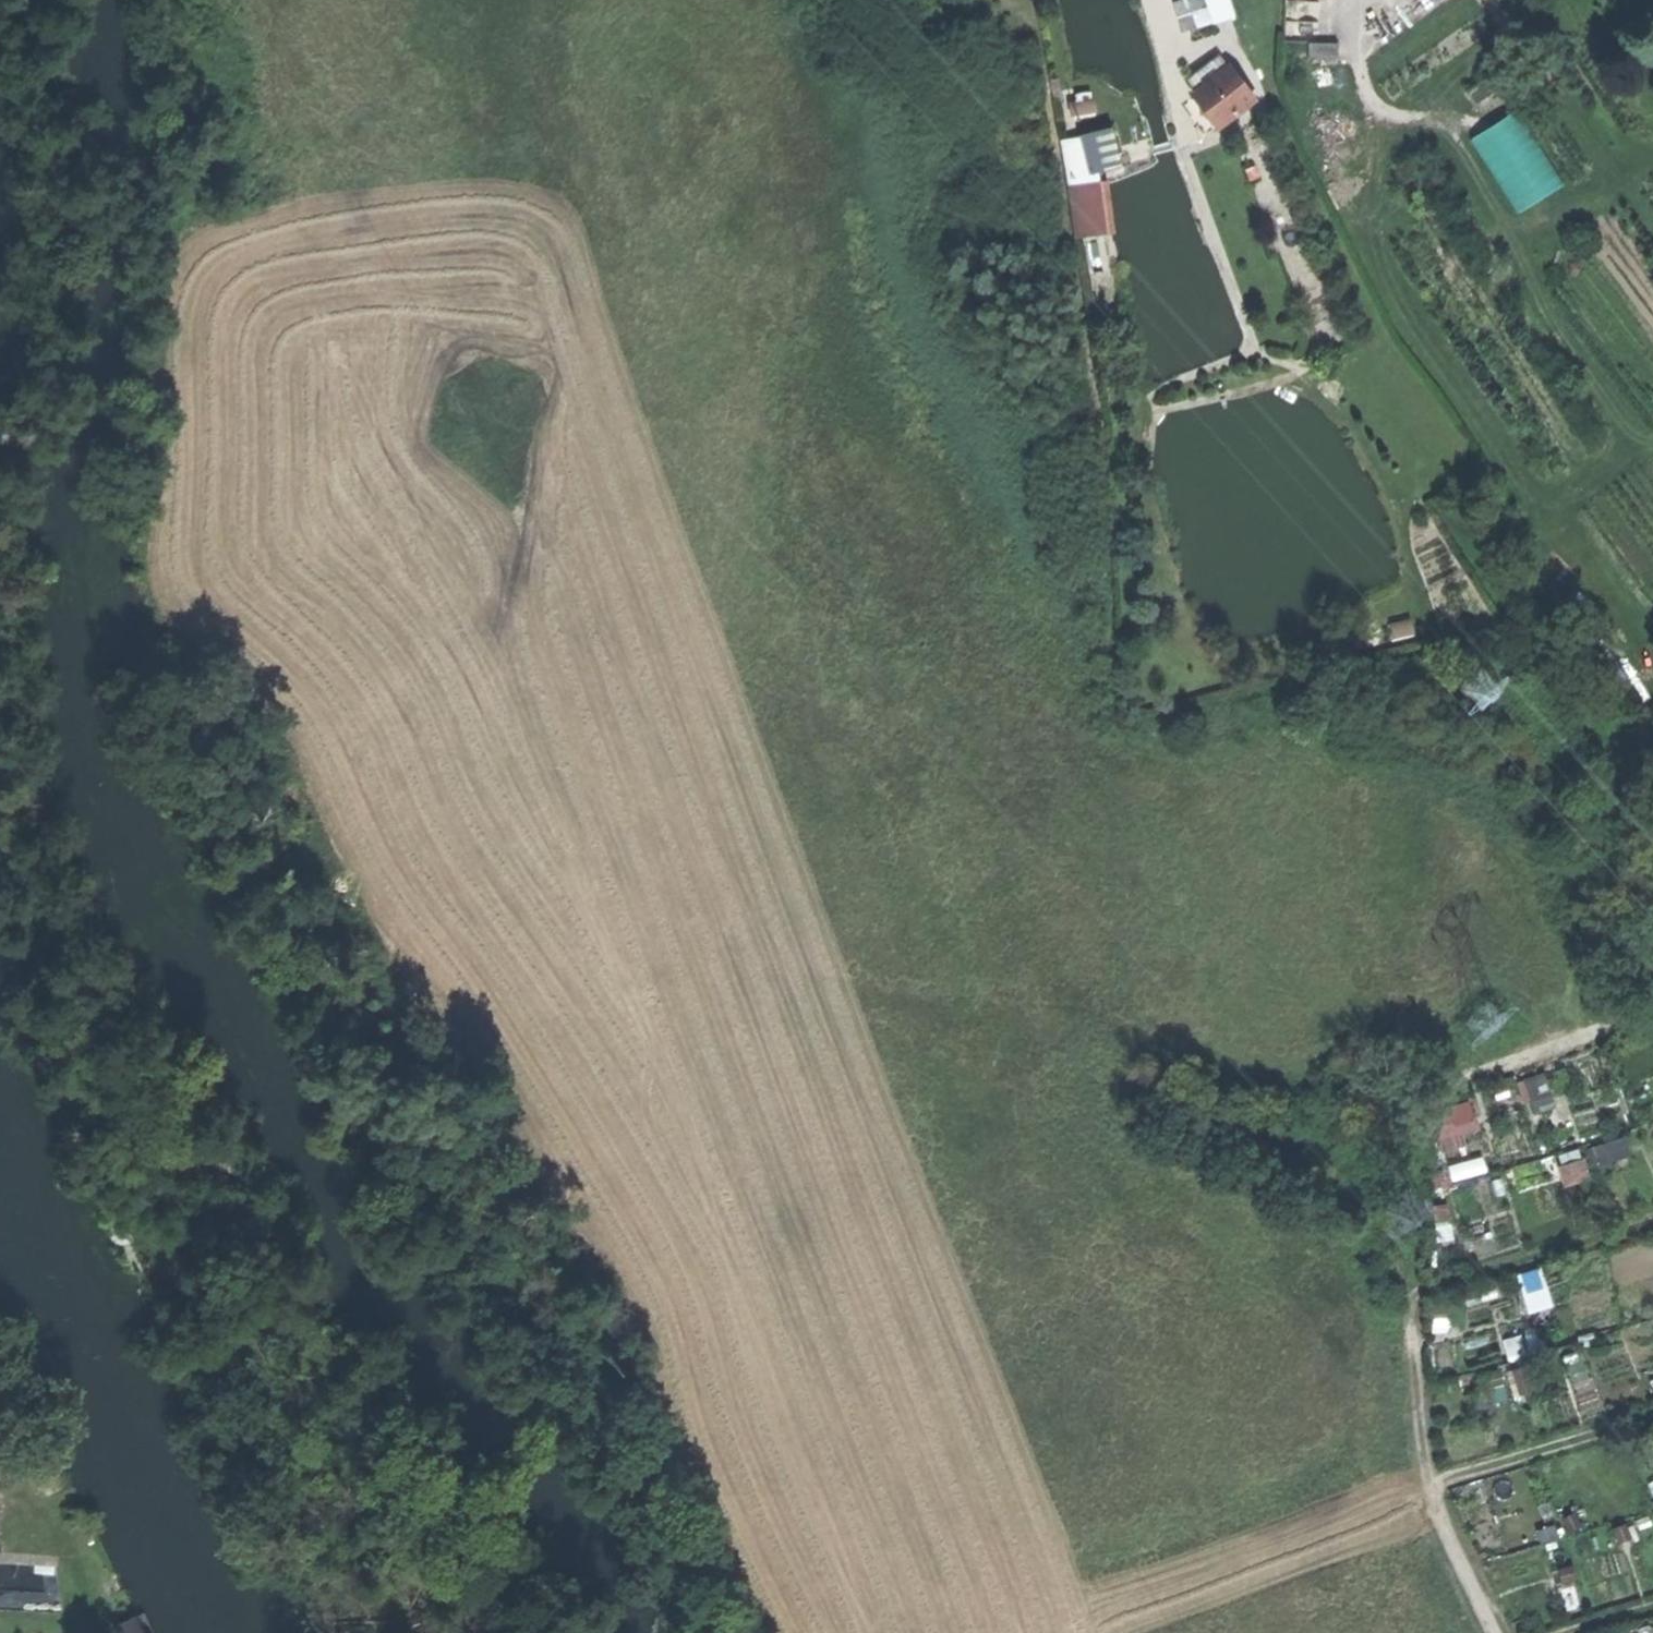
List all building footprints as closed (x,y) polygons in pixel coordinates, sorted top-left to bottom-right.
[(1183,31),(1237,17),(1233,0),(1175,0),(1183,31)] [(1221,129),(1262,98),(1231,57),(1190,87),(1221,129)] [(1521,108),(1474,135),(1519,211),(1565,184),(1521,108)] [(1521,1273),(1532,1310),(1554,1303),(1543,1266),(1521,1273)]
